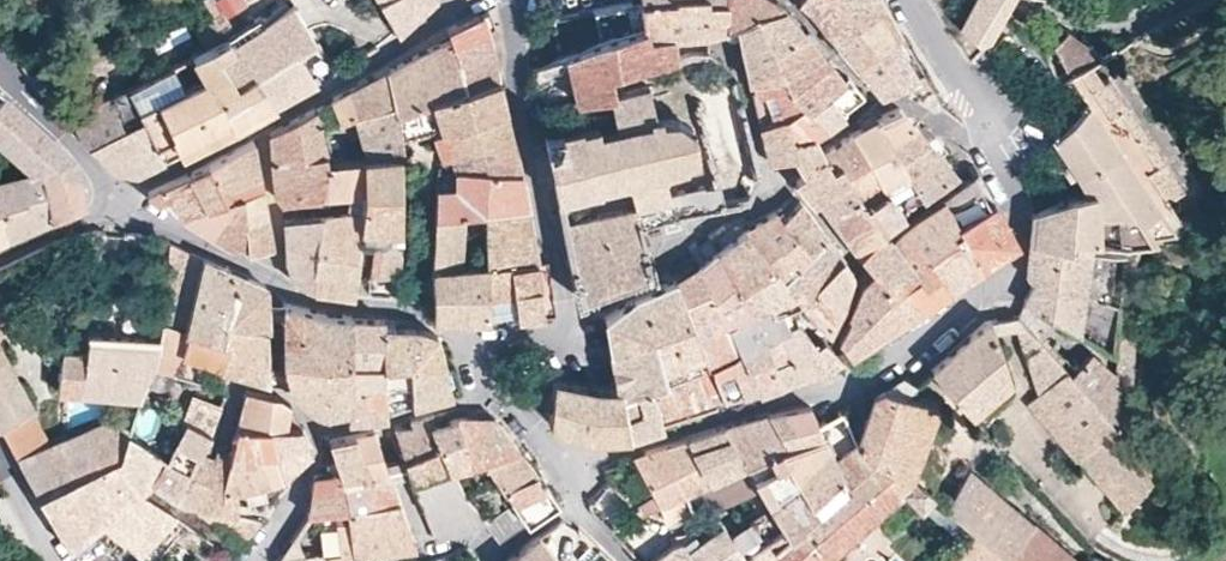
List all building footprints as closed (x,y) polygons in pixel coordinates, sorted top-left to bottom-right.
[(212,15),(223,33),(233,28),(225,14),(216,0),(203,0),(212,15)] [(244,0),(216,0),(225,14),(245,1),(244,0)] [(397,31),(434,0),(380,0),(397,31)] [(721,0),(617,0),(591,8),(598,38),(577,48),(588,100),(612,94),(611,86),(607,71),(677,55),(672,32),(700,27),(723,22),(721,0)] [(723,22),(734,20),(789,10),(780,0),(721,0),(723,22)] [(838,37),(876,10),(869,0),(805,0),(838,37)] [(1010,0),(977,0),(962,29),(979,45),(989,40),(1010,0)] [(332,70),(291,1),(262,20),(257,13),(233,28),(223,33),(252,70),(273,103),(332,70)] [(494,35),(486,7),(445,24),(447,33),(380,67),(382,100),(385,111),(422,99),(496,77),(486,38),(494,35)] [(734,20),(748,76),(771,70),(768,61),(805,30),(789,10),(734,20)] [(858,60),(893,36),(876,10),(838,37),(858,60)] [(223,33),(212,15),(191,25),(201,45),(223,33)] [(778,91),(784,88),(824,52),(805,30),(768,61),(771,70),(778,91)] [(273,103),(252,70),(223,33),(201,45),(188,52),(124,83),(125,85),(128,90),(140,115),(162,159),(233,125),(273,103)] [(1097,55),(1063,33),(1052,43),(1065,72),(1074,67),(1077,65),(1087,60),(1097,55)] [(917,90),(925,83),(893,36),(858,60),(880,85),(901,77),(917,90)] [(844,106),(827,84),(842,73),(824,52),(784,88),(795,106),(808,100),(827,121),(844,106)] [(558,71),(555,58),(534,68),(535,80),(558,71)] [(1099,79),(1087,60),(1077,65),(1074,67),(1087,86),(1099,79)] [(380,67),(329,92),(337,111),(357,106),(382,100),(380,67)] [(1178,188),(1104,76),(1099,79),(1087,86),(1074,67),(1065,72),(1082,97),(1018,169),(1017,173),(1029,210),(1062,195),(1069,193),(1074,192),(1067,236),(1081,238),(1119,240),(1136,238),(1149,236),(1138,216),(1156,203),(1155,202),(1178,188)] [(771,70),(748,76),(754,104),(778,91),(771,70)] [(844,106),(859,93),(842,73),(827,84),(844,106)] [(388,126),(390,140),(431,131),(433,134),(467,127),(504,112),(496,77),(422,99),(426,117),(388,126)] [(697,139),(692,119),(686,97),(664,102),(665,108),(646,113),(638,80),(611,86),(612,94),(617,116),(546,132),(559,196),(622,177),(690,157),(697,139)] [(140,115),(128,90),(125,85),(124,83),(65,110),(79,135),(86,141),(140,115)] [(925,83),(917,90),(933,104),(937,100),(925,83)] [(754,104),(757,118),(779,111),(792,152),(809,138),(827,121),(808,100),(795,106),(784,88),(778,91),(754,104)] [(329,92),(271,121),(279,188),(286,194),(319,191),(322,157),(321,139),(317,116),(337,111),(329,92)] [(0,99),(0,151),(27,175),(70,162),(0,99)] [(390,140),(388,126),(385,111),(382,100),(357,106),(360,154),(390,153),(390,140)] [(924,131),(902,101),(876,112),(903,145),(924,131)] [(792,152),(779,111),(757,118),(766,159),(792,152)] [(467,127),(478,171),(516,169),(504,112),(467,127)] [(877,164),(870,168),(901,209),(918,195),(888,157),(903,145),(876,112),(852,129),(877,164)] [(162,159),(140,115),(86,141),(113,168),(134,173),(162,159)] [(446,171),(448,172),(478,171),(467,127),(433,134),(446,171)] [(877,164),(852,129),(820,153),(838,175),(846,185),(870,168),(877,164)] [(888,157),(918,195),(950,166),(924,131),(903,145),(888,157)] [(223,189),(260,180),(252,133),(207,157),(223,189)] [(820,153),(809,138),(792,152),(804,164),(792,174),(808,196),(812,193),(838,175),(820,153)] [(368,238),(396,237),(390,153),(360,154),(356,155),(359,180),(362,200),(361,237),(368,238)] [(319,191),(344,192),(345,212),(318,213),(315,285),(358,290),(361,237),(362,200),(359,180),(356,155),(322,157),(319,191)] [(207,157),(151,186),(188,210),(223,189),(207,157)] [(712,178),(703,181),(690,157),(622,177),(629,204),(563,219),(579,295),(650,268),(635,225),(722,201),(712,178)] [(70,162),(27,175),(0,181),(0,226),(5,241),(47,225),(81,209),(70,162)] [(955,216),(988,193),(973,165),(939,193),(955,216)] [(901,209),(870,168),(846,185),(838,175),(812,193),(838,226),(862,210),(878,230),(901,209)] [(433,193),(432,218),(459,217),(480,216),(525,215),(516,169),(478,171),(448,172),(447,192),(433,193)] [(269,237),(260,180),(223,189),(245,237),(247,243),(269,237)] [(245,237),(223,189),(188,210),(234,240),(245,237)] [(1067,236),(1074,192),(1069,193),(1062,195),(1029,210),(1026,240),(1065,245),(1067,236)] [(775,203),(759,214),(791,255),(821,231),(795,193),(778,205),(775,203)] [(955,216),(939,193),(898,228),(938,279),(979,251),(955,216)] [(988,193),(955,216),(979,251),(1010,230),(988,193)] [(735,220),(740,226),(766,258),(774,268),(791,255),(759,214),(756,216),(750,209),(735,220)] [(886,237),(878,230),(862,210),(838,226),(870,267),(899,305),(938,279),(898,228),(886,237)] [(302,283),(315,285),(318,213),(285,216),(288,253),(295,272),(302,283)] [(516,313),(510,258),(534,256),(525,215),(480,216),(484,265),(487,314),(516,313)] [(484,265),(464,265),(459,217),(432,218),(435,298),(436,312),(487,314),(484,265)] [(740,226),(729,232),(719,224),(710,232),(716,244),(734,275),(743,271),(766,258),(740,226)] [(774,268),(793,291),(814,271),(836,253),(821,231),(791,255),(774,268)] [(367,292),(400,295),(396,237),(368,238),(367,292)] [(1128,402),(1136,238),(1119,240),(1119,249),(1110,371),(1112,372),(1112,376),(1113,379),(1110,415),(1112,415),(1113,417),(1113,418),(1111,420),(1131,442),(1149,426),(1128,402)] [(688,245),(690,251),(718,310),(758,288),(743,271),(734,275),(716,244),(705,250),(698,239),(688,245)] [(1103,296),(1111,248),(1065,245),(1026,240),(1023,267),(1025,274),(1031,277),(1018,300),(1108,348),(1115,300),(1103,296)] [(183,326),(202,257),(201,257),(172,244),(164,282),(162,319),(183,326)] [(723,346),(753,329),(773,316),(779,313),(772,304),(758,288),(718,310),(690,251),(675,262),(675,277),(701,345),(706,355),(722,397),(741,390),(723,346)] [(544,256),(534,256),(510,258),(516,313),(550,309),(544,256)] [(267,303),(266,286),(202,257),(183,326),(162,319),(159,339),(154,364),(217,381),(221,368),(229,341),(225,339),(228,322),(250,327),(268,328),(268,324),(276,323),(276,303),(267,303)] [(758,288),(772,304),(793,291),(774,268),(766,258),(743,271),(758,288)] [(831,329),(845,344),(899,305),(870,267),(861,274),(840,308),(844,310),(831,329)] [(836,290),(814,271),(793,291),(820,324),(836,290)] [(680,353),(701,345),(675,277),(642,288),(603,317),(608,343),(646,332),(656,370),(682,362),(680,353)] [(0,293),(0,336),(15,316),(0,293)] [(351,361),(351,317),(327,314),(284,303),(276,303),(276,323),(284,322),(285,360),(324,362),(351,361)] [(779,313),(773,316),(799,370),(833,353),(820,338),(814,330),(808,333),(784,311),(779,313)] [(1024,325),(1013,312),(986,317),(991,331),(1012,327),(1024,325)] [(777,378),(799,370),(773,316),(753,329),(777,378)] [(384,364),(383,326),(384,318),(351,317),(351,361),(351,383),(385,380),(385,394),(386,413),(412,403),(409,362),(384,364)] [(1006,388),(1006,376),(991,331),(986,317),(980,318),(927,366),(978,422),(1006,388)] [(270,368),(268,328),(250,327),(228,322),(225,339),(229,341),(221,368),(270,382),(281,384),(278,368),(270,368)] [(1062,366),(1024,325),(1012,327),(1033,392),(1062,366)] [(444,360),(437,334),(416,327),(383,326),(384,364),(409,362),(444,360)] [(741,390),(777,378),(753,329),(723,346),(741,390)] [(845,344),(831,329),(820,338),(833,353),(845,344)] [(649,372),(656,370),(646,332),(608,343),(616,381),(627,429),(660,418),(649,372)] [(154,364),(159,339),(88,334),(86,353),(63,351),(58,390),(142,398),(154,364)] [(1,427),(33,408),(0,346),(0,426),(1,427)] [(1110,371),(1086,350),(1066,371),(1111,421),(1111,420),(1113,418),(1113,417),(1112,415),(1110,415),(1113,379),(1112,376),(1112,372),(1110,371)] [(660,418),(722,397),(706,355),(682,362),(656,370),(649,372),(660,418)] [(327,414),(332,382),(351,383),(351,361),(324,362),(285,360),(287,367),(278,368),(281,384),(291,386),(316,411),(327,414)] [(452,393),(444,360),(409,362),(412,403),(452,393)] [(1066,371),(1062,366),(1033,392),(1024,400),(1072,455),(1111,421),(1066,371)] [(901,387),(911,377),(899,370),(880,381),(901,387)] [(627,429),(616,381),(588,386),(552,379),(548,417),(561,424),(580,431),(620,431),(627,429)] [(386,413),(385,394),(385,380),(351,383),(332,382),(327,414),(347,416),(386,413)] [(952,420),(928,409),(933,396),(901,387),(880,381),(870,387),(852,436),(876,452),(910,474),(926,487),(952,420)] [(283,477),(271,427),(294,427),(302,426),(290,403),(280,395),(247,389),(230,455),(223,484),(222,492),(237,489),(279,480),(283,477)] [(221,407),(194,396),(185,418),(211,431),(221,407)] [(830,452),(807,400),(766,407),(684,432),(706,475),(742,460),(755,482),(771,507),(780,522),(785,530),(842,480),(830,452)] [(51,441),(33,408),(1,427),(1,428),(16,455),(51,441)] [(448,462),(431,419),(428,411),(408,415),(408,421),(391,423),(408,474),(448,462)] [(465,459),(454,413),(431,419),(448,462),(449,462),(465,459)] [(515,444),(492,414),(454,413),(465,459),(482,455),(515,444)] [(176,498),(200,451),(211,431),(185,418),(173,440),(165,455),(151,478),(176,498)] [(120,455),(127,430),(129,431),(130,428),(106,420),(51,441),(16,455),(36,492),(119,456),(120,455)] [(1131,442),(1111,420),(1111,421),(1072,455),(1118,507),(1151,465),(1131,442)] [(313,451),(302,426),(294,427),(271,427),(283,477),(313,451)] [(342,466),(345,476),(391,473),(375,427),(334,433),(342,466)] [(176,517),(138,491),(151,478),(165,455),(129,431),(120,455),(119,456),(36,492),(68,545),(93,525),(102,518),(140,556),(176,517)] [(706,475),(684,432),(629,449),(650,485),(657,497),(680,487),(696,479),(706,475)] [(842,480),(876,452),(852,436),(830,452),(842,480)] [(556,499),(515,444),(482,455),(499,482),(511,500),(524,520),(556,499)] [(223,484),(230,455),(217,451),(214,457),(200,451),(176,498),(196,503),(221,510),(222,492),(223,484)] [(910,474),(876,452),(842,480),(785,530),(771,542),(787,560),(807,560),(900,483),(910,474)] [(696,479),(706,503),(755,482),(742,460),(706,475),(696,479)] [(463,492),(449,462),(448,462),(408,474),(433,536),(482,520),(485,519),(463,492)] [(1029,516),(964,463),(941,500),(962,517),(971,525),(1003,550),(1029,516)] [(345,476),(342,466),(318,469),(311,511),(400,496),(391,473),(345,476)] [(926,487),(910,474),(900,483),(917,501),(918,499),(928,489),(926,487)] [(696,479),(680,487),(687,504),(706,503),(696,479)] [(657,497),(650,485),(628,497),(637,505),(655,497),(657,497)] [(687,504),(680,487),(657,497),(655,497),(662,514),(687,504)] [(237,502),(237,489),(222,492),(221,510),(238,512),(237,502)] [(962,517),(941,500),(928,489),(918,499),(953,527),(962,517)] [(400,496),(311,511),(280,558),(282,557),(343,551),(416,544),(400,496)] [(496,537),(524,520),(511,500),(485,519),(482,520),(496,537)] [(245,542),(261,518),(238,512),(221,510),(196,503),(192,509),(245,542)] [(764,533),(780,522),(771,507),(730,535),(741,549),(764,533)] [(1029,516),(1003,550),(1017,560),(1075,560),(1079,556),(1029,516)] [(741,549),(730,535),(720,518),(693,536),(684,542),(678,533),(638,559),(640,560),(724,560),(741,549)] [(106,543),(93,525),(68,545),(79,560),(82,560),(106,543)] [(1003,550),(971,525),(939,560),(1017,560),(1003,550)] [(693,536),(688,528),(678,533),(684,542),(693,536)] [(771,542),(764,533),(741,549),(724,560),(787,560),(771,542)] [(539,535),(506,560),(560,560),(539,535)] [(611,559),(599,546),(597,551),(595,551),(584,560),(612,560),(611,559)] [(343,551),(282,557),(282,560),(350,560),(343,551)]
